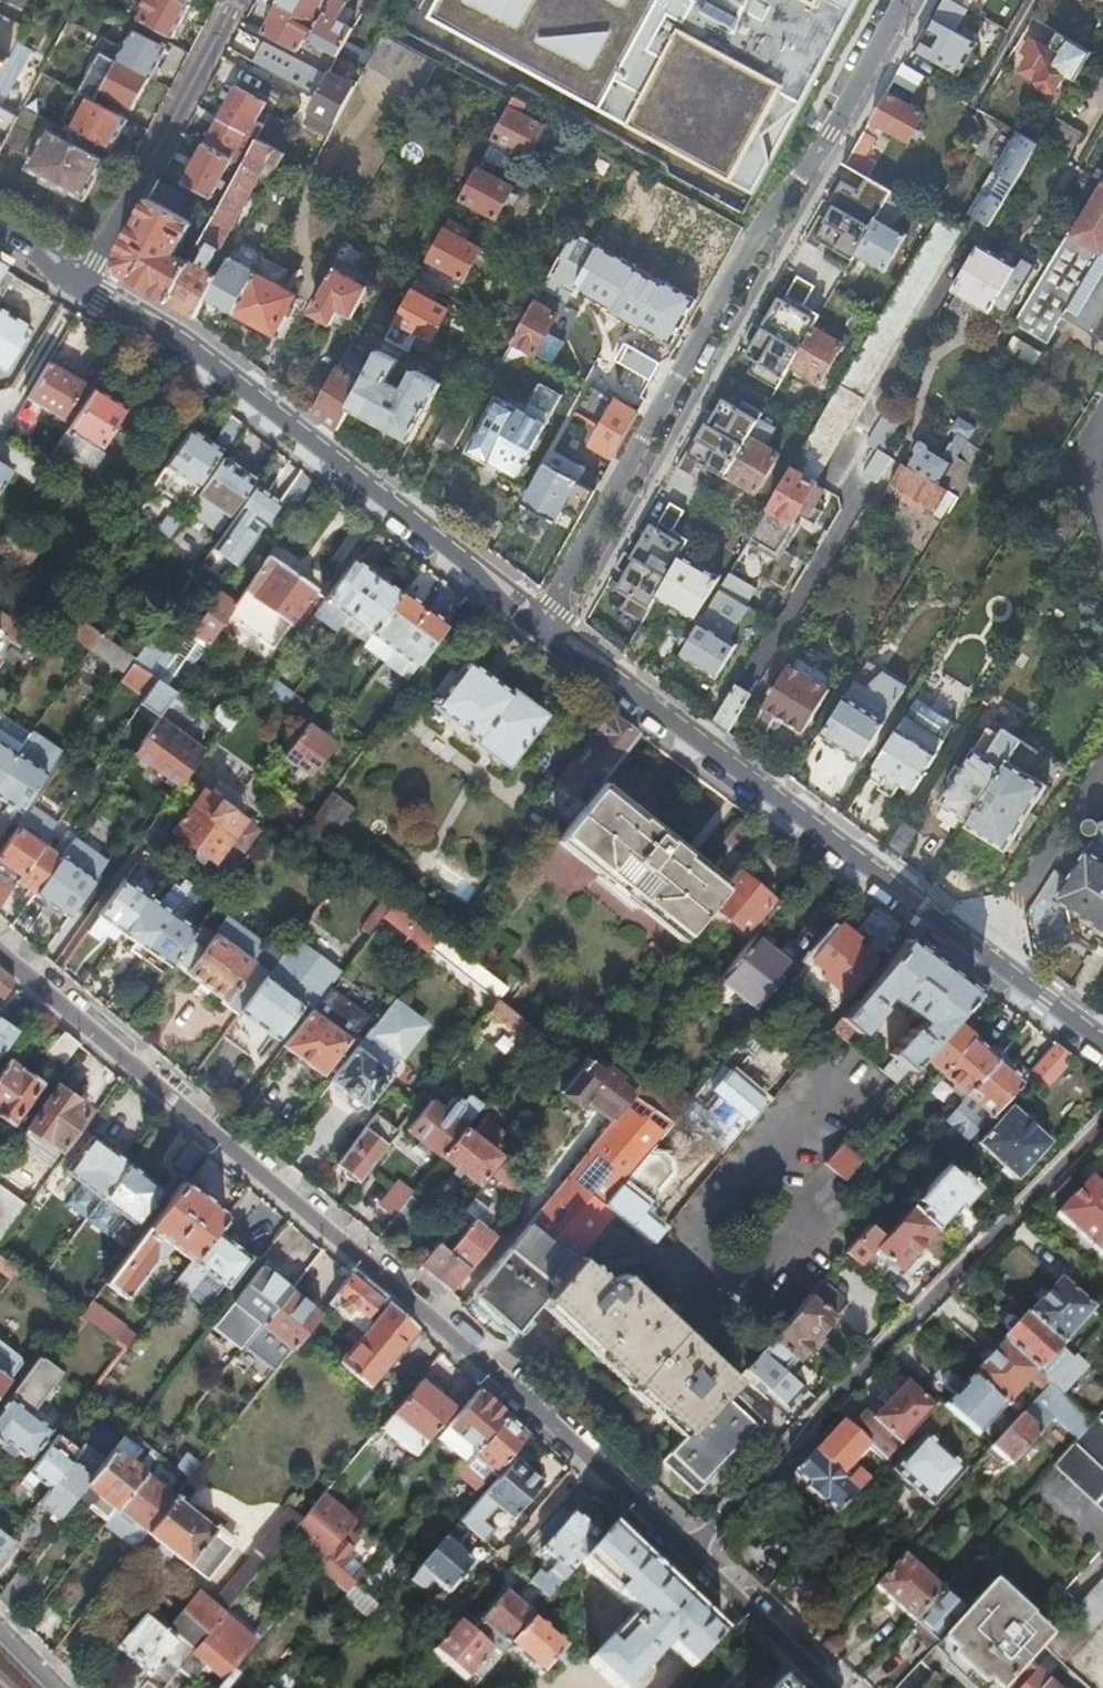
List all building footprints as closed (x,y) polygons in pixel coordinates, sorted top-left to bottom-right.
[(189,4),(182,0),(147,0),(138,17),(171,35),(189,4)] [(340,50),(352,27),(336,19),(347,0),(330,0),(317,23),(311,20),(276,1),(260,30),(296,50),(303,38),(337,56),(340,50)] [(276,1),(311,20),(322,0),(276,0),(276,1)] [(755,192),(859,0),(436,0),(438,1),(430,17),(755,192)] [(933,6),(947,14),(955,0),(937,0),(933,6)] [(67,17),(61,29),(96,48),(149,76),(165,46),(133,29),(122,48),(116,46),(117,44),(67,17)] [(976,42),(952,28),(948,36),(938,31),(929,47),(938,53),(934,60),(957,73),(976,42)] [(1090,51),(1064,36),(1054,52),(1036,41),(1028,53),(1031,55),(1021,71),(1037,81),(1036,83),(1038,86),(1047,92),(1051,91),(1054,86),(1056,88),(1075,57),(1083,62),(1090,51)] [(253,59),(316,94),(324,79),(300,66),(302,61),(264,40),(253,59)] [(0,71),(0,104),(2,105),(30,48),(16,41),(8,55),(0,71)] [(132,107),(149,76),(96,48),(89,59),(110,70),(99,90),(132,107)] [(0,51),(0,71),(8,55),(0,51)] [(48,56),(40,71),(67,86),(75,71),(48,56)] [(901,62),(891,80),(913,92),(923,75),(901,62)] [(4,141),(18,114),(22,106),(39,72),(34,69),(12,111),(2,105),(0,104),(0,148),(4,141)] [(328,134),(354,86),(328,71),(324,79),(316,94),(303,119),(328,134)] [(252,134),(256,136),(263,122),(256,118),(265,101),(234,84),(218,115),(252,134)] [(126,118),(77,91),(71,102),(81,107),(71,125),(110,147),(113,141),(126,118)] [(877,105),(864,128),(844,162),(865,175),(873,161),(861,154),(878,125),(907,140),(922,113),(885,91),(877,105)] [(515,96),(511,102),(493,137),(529,156),(547,125),(522,112),(527,102),(515,96)] [(38,115),(22,106),(18,114),(33,121),(38,115)] [(18,114),(4,141),(19,149),(33,121),(18,114)] [(242,163),(248,151),(238,145),(243,138),(247,140),(252,134),(218,115),(203,142),(232,158),(242,163)] [(1056,116),(1039,144),(1064,159),(1080,131),(1056,116)] [(256,136),(277,148),(285,134),(263,122),(256,136)] [(25,166),(53,182),(78,136),(68,131),(64,138),(46,127),(25,166)] [(1036,143),(1016,130),(968,212),(988,224),(998,209),(1037,143),(1036,143)] [(78,136),(53,182),(82,198),(103,159),(86,149),(90,143),(78,136)] [(181,309),(195,318),(205,299),(219,274),(207,267),(215,251),(218,249),(267,160),(277,165),(284,152),(277,148),(256,136),(248,151),(242,163),(206,229),(197,247),(193,254),(168,301),(181,309)] [(232,158),(203,142),(182,181),(211,197),(232,158)] [(495,163),(483,156),(460,198),(496,217),(513,187),(489,173),(495,163)] [(822,242),(851,260),(892,191),(868,176),(859,188),(841,179),(827,204),(831,207),(825,218),(819,213),(804,241),(818,249),(822,242)] [(157,178),(147,197),(177,213),(187,194),(157,178)] [(1043,269),(1011,323),(1046,343),(1053,330),(1054,331),(1102,361),(1102,186),(1073,236),(1066,231),(1043,269)] [(907,200),(892,191),(854,255),(883,271),(906,233),(893,225),(907,200)] [(118,272),(168,301),(193,254),(189,252),(185,259),(176,254),(191,226),(198,229),(190,244),(197,247),(206,229),(177,213),(147,197),(114,257),(118,272)] [(937,216),(937,217),(879,315),(815,425),(750,536),(719,587),(732,595),(744,602),(792,520),(793,521),(801,508),(810,512),(824,488),(815,482),(863,400),(861,398),(960,230),(937,216)] [(450,217),(427,260),(463,278),(480,247),(466,239),(472,229),(450,217)] [(564,304),(574,288),(582,293),(581,296),(639,327),(640,325),(671,342),(696,296),(667,280),(665,282),(636,267),(637,264),(573,230),(540,291),(564,304)] [(1015,266),(977,243),(950,289),(949,290),(953,293),(945,306),(962,316),(966,308),(976,314),(979,308),(988,313),(993,304),(1006,312),(1020,287),(1034,263),(1021,255),(1015,266)] [(205,299),(231,314),(233,310),(254,271),(228,257),(219,274),(205,299)] [(254,271),(233,310),(272,331),(293,293),(270,281),(276,270),(259,261),(254,271)] [(369,311),(380,291),(364,283),(368,276),(342,262),(338,267),(336,268),(335,267),(310,313),(330,324),(338,310),(351,317),(358,304),(369,311)] [(2,267),(0,270),(0,301),(4,304),(9,296),(37,312),(48,295),(2,267)] [(791,364),(814,326),(818,319),(801,310),(816,286),(797,276),(785,298),(780,295),(763,326),(754,322),(745,337),(754,342),(746,355),(755,360),(748,372),(777,389),(791,364)] [(385,338),(402,347),(412,329),(431,339),(447,308),(424,296),(430,285),(417,278),(395,320),(385,338)] [(534,301),(512,341),(551,361),(563,342),(547,333),(557,313),(546,307),(549,300),(543,297),(539,304),(534,301)] [(0,306),(0,365),(3,367),(29,324),(0,306)] [(814,326),(791,364),(820,381),(842,342),(814,326)] [(1034,366),(1042,352),(1014,336),(1006,349),(1034,366)] [(385,338),(372,364),(363,380),(349,407),(411,440),(442,383),(416,369),(407,385),(397,380),(394,384),(387,380),(398,359),(397,359),(403,348),(402,347),(385,338)] [(660,361),(625,341),(614,359),(650,378),(660,361)] [(372,364),(347,351),(339,366),(363,380),(372,364)] [(91,388),(47,360),(25,396),(60,418),(72,399),(81,404),(91,388)] [(339,366),(314,413),(326,422),(336,430),(337,429),(349,407),(363,380),(339,366)] [(490,459),(518,474),(563,393),(541,381),(525,411),(498,396),(468,450),(489,461),(490,459)] [(613,455),(638,411),(590,384),(574,412),(587,418),(585,419),(602,426),(593,444),(613,455)] [(123,407),(91,388),(81,404),(65,429),(96,449),(123,407)] [(726,477),(727,475),(761,416),(764,412),(746,401),(742,408),(725,397),(710,422),(707,421),(699,435),(698,434),(678,467),(692,476),(700,462),(726,477)] [(873,440),(885,448),(904,415),(892,408),(873,440)] [(244,426),(229,415),(216,440),(229,449),(244,426)] [(761,416),(727,475),(756,491),(779,452),(766,444),(777,426),(761,416)] [(434,450),(447,457),(462,428),(449,421),(434,450)] [(221,449),(189,427),(164,465),(157,475),(151,484),(183,505),(196,486),(221,449)] [(957,457),(962,449),(950,441),(942,455),(929,447),(928,442),(920,437),(915,439),(910,447),(911,452),(904,464),(939,485),(957,457)] [(562,509),(578,518),(594,490),(578,481),(583,472),(568,463),(570,459),(554,450),(524,504),(555,521),(562,509)] [(976,468),(957,457),(939,485),(958,496),(959,496),(976,468)] [(253,479),(223,458),(197,495),(186,512),(211,529),(219,527),(227,516),(253,479)] [(0,462),(0,481),(8,467),(0,462)] [(939,485),(904,464),(901,462),(888,484),(904,493),(901,498),(926,513),(930,509),(935,511),(933,515),(943,521),(958,496),(939,485)] [(656,597),(687,544),(671,534),(686,510),(671,502),(657,525),(652,522),(632,555),(625,551),(615,566),(626,573),(616,588),(629,595),(620,608),(643,621),(643,620),(656,597)] [(168,538),(178,523),(166,513),(156,529),(168,538)] [(5,530),(0,539),(0,549),(27,566),(37,551),(5,530)] [(687,544),(656,597),(692,618),(717,575),(698,563),(704,552),(688,543),(687,544)] [(241,594),(235,603),(226,616),(273,650),(290,625),(297,615),(314,592),(314,591),(316,590),(268,555),(243,591),(241,594)] [(347,617),(376,576),(352,558),(324,598),(323,599),(347,617)] [(400,594),(376,576),(347,617),(370,635),(375,629),(400,594)] [(719,587),(680,654),(709,671),(719,653),(728,658),(736,644),(711,630),(732,595),(719,587)] [(148,707),(158,714),(174,692),(174,691),(179,683),(206,644),(226,616),(235,603),(217,590),(188,632),(169,659),(156,679),(144,695),(140,701),(148,707)] [(324,598),(314,591),(314,592),(297,615),(290,625),(299,632),(307,622),(323,599),(324,598)] [(402,591),(400,594),(375,629),(397,644),(424,608),(402,591)] [(0,608),(0,631),(37,655),(44,645),(8,620),(10,615),(0,608)] [(446,625),(424,608),(397,644),(391,654),(408,666),(412,661),(406,655),(408,652),(420,661),(446,625)] [(68,609),(56,626),(88,647),(99,631),(68,609)] [(145,643),(136,657),(132,662),(156,679),(169,659),(145,643)] [(801,672),(825,686),(830,677),(797,658),(792,667),(801,672)] [(156,679),(132,662),(120,678),(144,695),(156,679)] [(509,694),(468,662),(457,676),(452,672),(434,695),(437,699),(432,706),(474,740),(473,742),(505,766),(544,716),(512,691),(509,694)] [(829,689),(825,686),(801,672),(792,667),(788,664),(758,715),(776,726),(783,716),(804,729),(829,689)] [(285,703),(292,692),(268,675),(261,685),(285,703)] [(721,726),(728,731),(751,693),(736,683),(714,721),(721,726)] [(870,711),(878,715),(883,706),(882,700),(862,689),(857,690),(851,699),(870,711)] [(886,720),(878,715),(870,711),(851,699),(845,696),(821,735),(862,760),(886,720)] [(954,723),(917,699),(899,728),(897,727),(873,766),(875,768),(869,778),(881,785),(878,789),(892,797),(900,784),(913,792),(937,753),(936,752),(954,723)] [(209,704),(203,712),(219,725),(229,731),(235,722),(209,704)] [(638,732),(611,712),(540,804),(565,825),(601,780),(638,732)] [(16,753),(29,733),(0,713),(0,743),(16,753)] [(157,716),(151,725),(132,752),(177,785),(202,749),(170,727),(171,726),(157,716)] [(330,742),(306,723),(282,757),(306,775),(330,742)] [(971,819),(1022,738),(1005,727),(1001,733),(989,727),(941,801),(971,819)] [(971,819),(967,826),(1006,850),(1048,784),(1026,770),(1040,749),(1022,738),(971,819)] [(16,753),(0,743),(0,776),(16,753)] [(16,753),(0,776),(0,798),(19,812),(45,774),(16,753)] [(601,780),(565,825),(554,839),(680,940),(710,904),(726,883),(601,780)] [(244,818),(204,789),(173,831),(213,860),(229,839),(243,849),(257,830),(243,820),(244,818)] [(345,804),(329,792),(314,813),(303,829),(322,844),(344,814),(340,811),(345,804)] [(1098,796),(1098,822),(1092,818),(1086,819),(1082,824),(1083,830),(1089,834),(1093,833),(1096,831),(1096,832),(1057,895),(1069,903),(1076,940),(1094,950),(1097,946),(1102,949),(1102,795),(1098,796)] [(314,813),(289,796),(278,811),(302,830),(303,829),(314,813)] [(877,809),(857,801),(852,815),(871,823),(877,809)] [(21,820),(0,850),(0,903),(17,879),(43,843),(42,842),(51,830),(53,826),(57,821),(32,804),(21,820)] [(918,829),(902,820),(885,848),(900,858),(918,829)] [(34,891),(34,892),(60,855),(59,855),(43,843),(17,879),(34,891)] [(34,892),(68,916),(94,880),(60,855),(34,892)] [(433,879),(462,898),(471,884),(441,865),(433,879)] [(736,870),(726,883),(710,904),(751,937),(754,934),(778,904),(770,897),(770,892),(759,884),(754,885),(736,870)] [(99,914),(87,930),(99,938),(104,931),(114,939),(119,930),(120,930),(146,893),(152,884),(142,877),(136,886),(125,878),(99,914)] [(119,930),(144,949),(145,948),(171,911),(146,893),(120,930),(119,930)] [(394,900),(386,894),(360,928),(359,927),(346,944),(355,952),(394,900)] [(145,948),(169,964),(170,965),(172,961),(195,928),(181,917),(187,908),(178,902),(171,911),(145,948)] [(252,961),(268,939),(230,911),(213,935),(198,924),(195,928),(172,961),(185,970),(185,971),(223,1000),(221,1003),(238,1014),(268,973),(252,961)] [(856,937),(838,923),(808,958),(824,971),(821,975),(844,993),(873,959),(852,942),(856,937)] [(754,934),(751,937),(718,978),(730,988),(734,984),(755,1001),(787,961),(754,934)] [(507,987),(464,954),(441,936),(431,950),(496,1001),(498,998),(507,987)] [(280,956),(286,948),(269,937),(268,939),(252,961),(268,973),(280,956)] [(939,964),(906,939),(832,1028),(845,1040),(853,1030),(858,1034),(881,1007),(878,1005),(886,994),(922,1021),(913,1032),(909,1029),(888,1054),(893,1058),(881,1072),(895,1083),(909,1067),(952,1019),(976,993),(939,964)] [(327,990),(280,956),(268,973),(238,1014),(222,1035),(255,1059),(272,1035),(278,1039),(304,1004),(311,1010),(327,990)] [(12,985),(14,981),(0,968),(0,994),(4,997),(12,985)] [(328,988),(327,990),(311,1010),(284,1046),(322,1074),(354,1032),(326,1011),(337,995),(328,988)] [(527,1021),(498,998),(496,1001),(487,1010),(517,1033),(527,1021)] [(962,1028),(952,1019),(909,1067),(917,1073),(928,1062),(940,1072),(972,1036),(977,1031),(967,1022),(962,1028)] [(0,1028),(0,1054),(15,1032),(3,1023),(0,1028)] [(539,1030),(532,1025),(528,1031),(534,1036),(539,1030)] [(371,1028),(331,1081),(351,1097),(347,1102),(348,1109),(355,1114),(360,1112),(391,1072),(400,1059),(400,1058),(400,1051),(371,1028)] [(79,1043),(64,1030),(45,1055),(62,1067),(71,1054),(79,1043)] [(996,1057),(972,1036),(940,1072),(964,1093),(996,1057)] [(1068,1053),(1054,1042),(1031,1069),(1050,1084),(1067,1064),(1062,1060),(1068,1053)] [(1021,1079),(996,1057),(964,1093),(990,1115),(1021,1079)] [(600,1070),(584,1058),(580,1063),(559,1089),(577,1103),(584,1094),(612,1117),(632,1093),(629,1091),(627,1089),(611,1077),(615,1073),(604,1064),(600,1070)] [(6,1060),(0,1068),(0,1117),(11,1125),(42,1082),(21,1068),(20,1069),(6,1060)] [(721,1063),(705,1083),(735,1108),(711,1137),(722,1146),(747,1117),(748,1117),(763,1099),(751,1088),(756,1081),(747,1074),(742,1080),(721,1063)] [(648,1068),(629,1091),(632,1093),(673,1120),(681,1111),(693,1097),(648,1068)] [(68,1092),(58,1085),(27,1128),(47,1142),(49,1140),(62,1149),(89,1110),(77,1101),(78,1100),(77,1100),(78,1099),(68,1092)] [(410,1108),(417,1101),(402,1089),(395,1096),(410,1108)] [(632,1093),(612,1117),(472,1289),(516,1332),(545,1296),(580,1254),(616,1212),(605,1202),(620,1184),(673,1120),(632,1093)] [(468,1120),(481,1103),(470,1094),(467,1094),(461,1101),(461,1099),(456,1095),(446,1102),(442,1107),(431,1098),(407,1128),(440,1154),(468,1120)] [(976,1142),(1015,1176),(1049,1139),(1009,1105),(976,1142)] [(397,1128),(396,1127),(376,1111),(336,1162),(344,1167),(344,1170),(354,1177),(358,1178),(397,1128)] [(477,1127),(468,1120),(440,1154),(476,1182),(498,1155),(497,1153),(501,1149),(500,1146),(495,1142),(506,1127),(488,1113),(477,1127)] [(102,1198),(128,1163),(92,1135),(66,1170),(102,1198)] [(206,1150),(193,1139),(175,1163),(189,1172),(206,1150)] [(841,1144),(824,1162),(844,1180),(860,1161),(841,1144)] [(964,1166),(953,1156),(910,1204),(937,1224),(958,1200),(963,1204),(979,1185),(961,1169),(964,1166)] [(527,1177),(504,1157),(491,1174),(514,1193),(527,1177)] [(163,1189),(128,1163),(102,1198),(122,1213),(110,1229),(125,1240),(163,1189)] [(409,1194),(411,1191),(394,1176),(374,1201),(393,1214),(409,1194)] [(1061,1208),(1079,1188),(1067,1177),(1049,1197),(1061,1208)] [(1089,1178),(1079,1188),(1061,1208),(1055,1214),(1094,1250),(1102,1240),(1102,1190),(1089,1178)] [(195,1189),(183,1180),(106,1281),(126,1296),(155,1258),(153,1246),(161,1236),(192,1259),(216,1228),(228,1214),(214,1204),(215,1202),(196,1188),(195,1189)] [(646,1205),(620,1184),(605,1202),(616,1212),(652,1240),(661,1229),(641,1212),(646,1205)] [(0,1185),(0,1242),(27,1205),(0,1185)] [(424,1207),(409,1194),(393,1214),(389,1219),(405,1231),(424,1207)] [(680,1206),(685,1200),(678,1194),(674,1200),(680,1206)] [(483,1217),(467,1203),(449,1226),(429,1251),(419,1263),(447,1288),(487,1238),(487,1235),(476,1227),(483,1217)] [(884,1233),(872,1223),(857,1240),(872,1253),(878,1247),(900,1267),(937,1224),(910,1204),(884,1233)] [(667,1221),(667,1220),(646,1205),(641,1212),(661,1229),(667,1222),(667,1221)] [(429,1251),(449,1226),(434,1214),(414,1239),(429,1251)] [(264,1254),(324,1302),(349,1270),(322,1249),(319,1253),(285,1227),(264,1254)] [(216,1228),(192,1259),(174,1282),(189,1292),(206,1271),(228,1286),(251,1255),(216,1228)] [(1094,1250),(1102,1258),(1102,1240),(1094,1250)] [(1069,1248),(1060,1257),(1074,1270),(1083,1261),(1069,1248)] [(580,1254),(545,1296),(631,1380),(680,1325),(625,1272),(606,1279),(604,1277),(603,1268),(596,1269),(594,1261),(589,1262),(580,1254)] [(9,1280),(18,1267),(0,1255),(0,1274),(9,1280)] [(262,1323),(290,1287),(260,1263),(214,1322),(243,1345),(244,1344),(260,1322),(262,1323)] [(381,1298),(351,1273),(327,1303),(347,1320),(357,1308),(366,1316),(381,1298)] [(849,1299),(824,1277),(761,1350),(785,1370),(796,1358),(798,1359),(849,1299)] [(1059,1278),(1025,1315),(1059,1346),(1093,1309),(1064,1281),(1059,1278)] [(320,1311),(290,1287),(262,1323),(260,1322),(244,1344),(243,1345),(273,1368),(287,1350),(290,1346),(292,1347),(304,1331),(320,1311)] [(79,1296),(71,1307),(72,1308),(81,1315),(89,1304),(79,1296)] [(130,1349),(141,1332),(92,1301),(81,1318),(130,1349)] [(388,1301),(387,1303),(362,1333),(338,1361),(365,1385),(415,1324),(388,1301)] [(1059,1346),(1025,1315),(1018,1323),(1012,1317),(1004,1327),(1010,1332),(1003,1340),(1037,1371),(1059,1346)] [(736,1379),(680,1325),(631,1380),(684,1433),(728,1387),(736,1379)] [(1037,1371),(1003,1340),(972,1375),(1005,1406),(1030,1379),(1042,1389),(1049,1382),(1037,1371)] [(20,1361),(18,1355),(6,1347),(0,1346),(0,1388),(20,1361)] [(739,1374),(740,1374),(753,1386),(759,1380),(788,1406),(805,1388),(785,1370),(761,1350),(761,1349),(739,1374)] [(1,1443),(5,1440),(26,1456),(48,1428),(29,1412),(59,1371),(38,1355),(0,1404),(0,1442),(1,1443)] [(972,1375),(970,1377),(962,1384),(955,1378),(946,1388),(954,1394),(944,1405),(979,1435),(980,1434),(1005,1406),(972,1375)] [(419,1378),(393,1410),(381,1424),(415,1452),(453,1407),(419,1378)] [(1092,1422),(1049,1382),(1042,1389),(1025,1408),(1021,1413),(1016,1417),(992,1445),(991,1446),(1011,1464),(1054,1417),(1077,1438),(1092,1422)] [(935,1408),(907,1383),(869,1424),(861,1416),(850,1427),(886,1460),(935,1408)] [(507,1412),(479,1386),(446,1424),(475,1449),(507,1412)] [(728,1387),(684,1433),(660,1459),(661,1460),(695,1492),(763,1419),(728,1387)] [(60,1428),(70,1416),(59,1407),(49,1419),(60,1428)] [(507,1412),(475,1449),(472,1453),(457,1470),(478,1487),(492,1470),(526,1430),(507,1412)] [(1097,1416),(1092,1422),(1077,1438),(1077,1439),(1100,1460),(1102,1462),(1102,1422),(1097,1416)] [(834,1513),(837,1516),(886,1463),(885,1462),(886,1460),(850,1427),(843,1421),(793,1475),(795,1477),(792,1482),(799,1489),(804,1486),(804,1490),(820,1505),(823,1503),(821,1509),(830,1516),(834,1513)] [(891,1435),(885,1441),(891,1447),(897,1441),(891,1435)] [(1100,1460),(1077,1439),(1064,1453),(1087,1474),(1100,1460)] [(960,1474),(921,1440),(894,1470),(932,1505),(960,1474)] [(103,1460),(83,1444),(78,1449),(69,1462),(48,1488),(53,1492),(47,1499),(62,1511),(75,1495),(103,1460)] [(48,1488),(69,1462),(47,1445),(27,1472),(48,1488)] [(113,1447),(103,1460),(75,1495),(87,1504),(97,1493),(116,1507),(143,1472),(157,1454),(150,1449),(136,1466),(113,1447)] [(994,1481),(1010,1466),(991,1448),(976,1464),(994,1481)] [(173,1467),(186,1478),(197,1464),(183,1453),(173,1467)] [(1100,1460),(1087,1474),(1064,1453),(1056,1461),(1102,1503),(1102,1462),(1100,1460)] [(526,1465),(514,1454),(483,1491),(510,1515),(540,1480),(525,1466),(526,1465)] [(143,1472),(116,1507),(102,1524),(122,1540),(129,1531),(138,1539),(140,1537),(145,1530),(173,1496),(172,1496),(143,1472)] [(356,1523),(322,1495),(306,1514),(340,1541),(356,1523)] [(225,1538),(173,1496),(145,1530),(198,1571),(225,1538)] [(459,1519),(480,1538),(486,1531),(477,1523),(481,1517),(469,1507),(459,1519)] [(177,1597),(169,1605),(206,1635),(206,1634),(302,1519),(288,1508),(254,1549),(256,1552),(211,1605),(197,1594),(187,1605),(177,1597)] [(587,1523),(586,1524),(573,1512),(540,1548),(555,1562),(543,1575),(537,1569),(527,1580),(548,1598),(555,1591),(554,1590),(562,1580),(578,1561),(601,1535),(587,1523)] [(601,1535),(578,1561),(632,1612),(587,1660),(617,1687),(627,1687),(667,1646),(691,1668),(724,1633),(609,1525),(601,1535)] [(9,1536),(0,1529),(0,1548),(9,1536)] [(129,1531),(122,1540),(131,1547),(138,1539),(129,1531)] [(0,1548),(0,1567),(18,1544),(9,1536),(0,1548)] [(473,1563),(443,1537),(418,1566),(418,1567),(448,1592),(473,1563)] [(351,1550),(340,1541),(317,1569),(346,1593),(354,1584),(376,1558),(371,1554),(368,1559),(362,1560),(358,1566),(357,1570),(343,1559),(351,1550)] [(941,1589),(903,1555),(876,1585),(914,1619),(942,1590),(941,1589)] [(0,1590),(0,1600),(7,1607),(29,1580),(17,1569),(0,1590)] [(965,1611),(975,1600),(951,1578),(941,1589),(942,1590),(914,1619),(938,1640),(965,1611)] [(1053,1633),(994,1579),(986,1588),(976,1599),(975,1600),(965,1611),(938,1640),(950,1652),(946,1656),(980,1687),(984,1683),(990,1687),(1003,1687),(1053,1633)] [(1072,1609),(1090,1629),(1102,1618),(1102,1582),(1072,1609)] [(507,1645),(533,1616),(504,1591),(468,1631),(473,1636),(490,1650),(497,1656),(507,1645)] [(207,1636),(206,1635),(169,1605),(158,1597),(116,1648),(149,1676),(145,1681),(154,1687),(162,1687),(175,1673),(207,1636)] [(458,1622),(454,1619),(445,1611),(431,1599),(422,1611),(435,1622),(433,1625),(435,1627),(440,1631),(426,1648),(431,1652),(458,1622)] [(454,1619),(464,1606),(455,1599),(445,1611),(454,1619)] [(567,1645),(533,1616),(507,1645),(541,1674),(567,1645)] [(152,1628),(162,1636),(168,1629),(158,1621),(152,1628)] [(468,1631),(458,1622),(431,1652),(432,1653),(463,1680),(490,1650),(473,1636),(468,1631)] [(1037,1671),(1053,1654),(1055,1656),(1074,1635),(1062,1624),(1053,1633),(1003,1687),(1056,1687),(1037,1671)] [(440,1631),(435,1627),(420,1643),(426,1648),(440,1631)] [(207,1636),(175,1673),(187,1683),(203,1664),(222,1680),(254,1644),(239,1633),(225,1649),(206,1634),(206,1635),(207,1636)] [(769,1661),(767,1663),(768,1664),(746,1687),(773,1687),(781,1679),(784,1675),(769,1661)] [(781,1679),(773,1687),(789,1687),(781,1679)]
